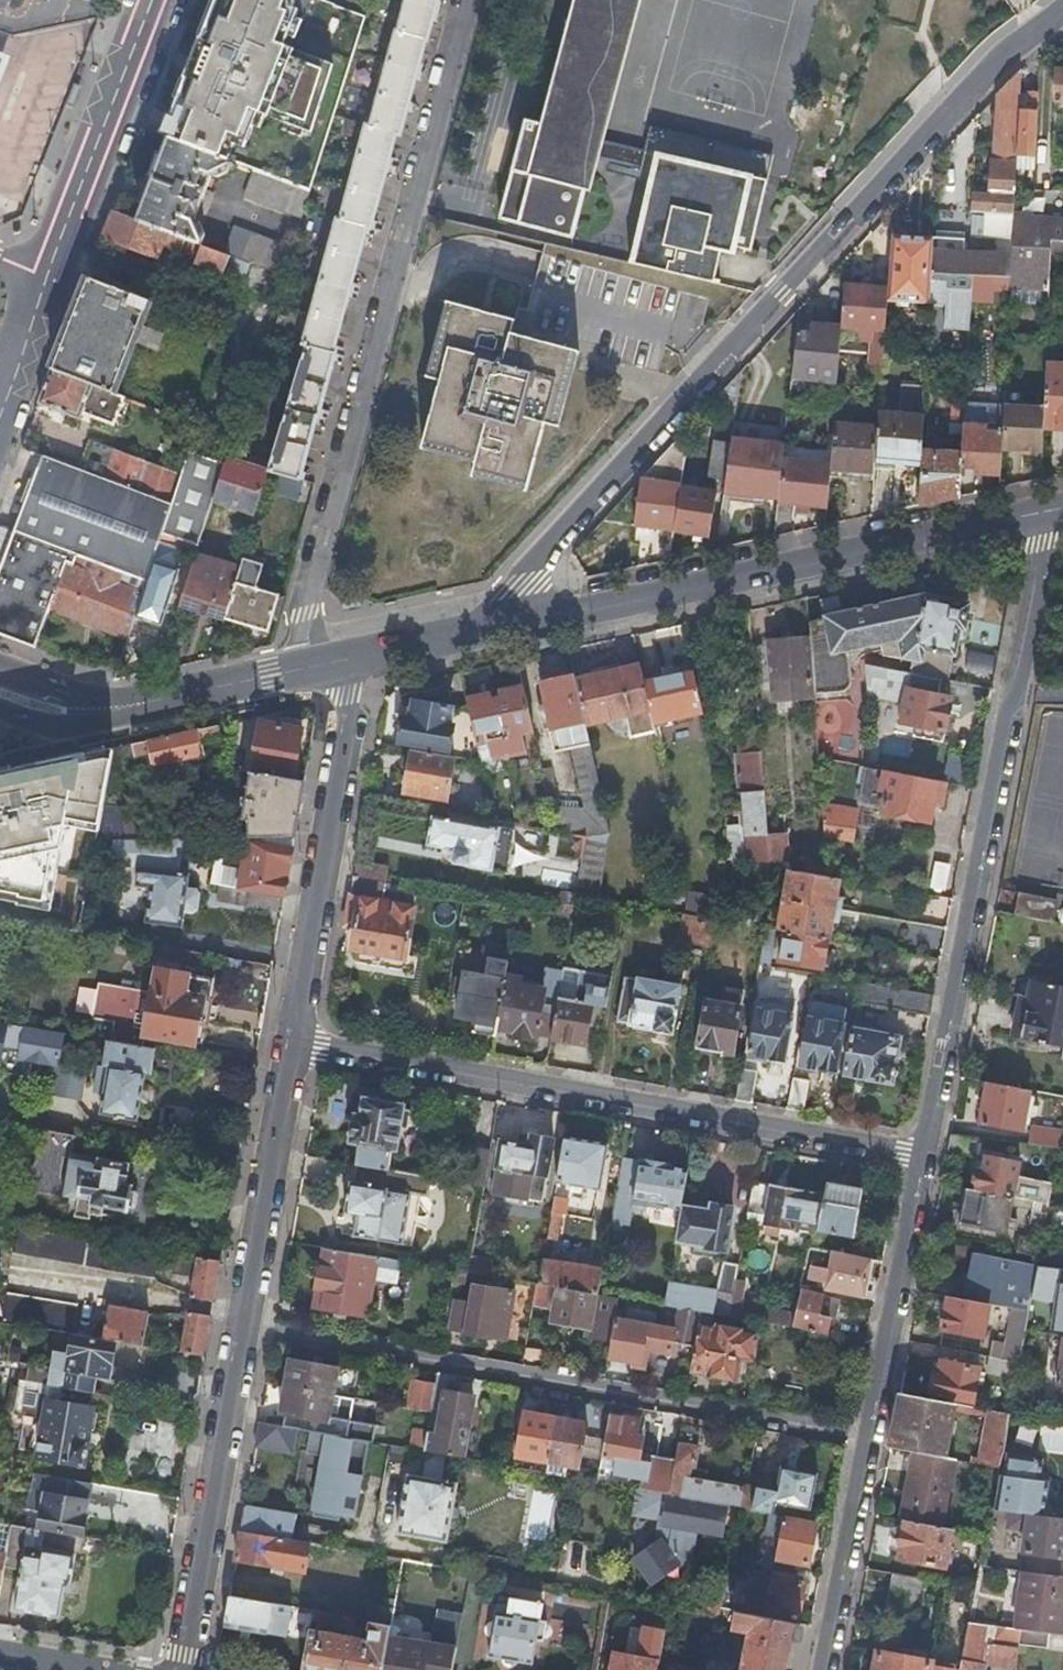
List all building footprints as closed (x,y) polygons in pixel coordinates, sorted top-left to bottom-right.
[(332,60),(283,41),(297,5),(291,3),(292,0),(217,0),(199,46),(321,93),(332,60)] [(368,123),(362,121),(337,216),(333,216),(299,341),(303,342),(269,458),(266,466),(266,467),(270,468),(297,476),(314,413),(316,414),(333,349),(331,348),(365,225),(367,225),(393,129),(398,131),(424,34),(425,35),(434,0),(402,0),(368,123)] [(335,2),(335,4),(363,15),(367,0),(336,0),(335,2)] [(542,122),(524,117),(498,216),(569,235),(591,153),(654,168),(629,263),(717,282),(717,278),(712,277),(718,249),(729,251),(731,244),(745,248),(761,180),(704,167),(705,164),(669,155),(596,137),(590,135),(627,0),(574,0),(542,122)] [(596,137),(633,0),(627,0),(590,135),(596,137)] [(321,93),(199,46),(164,133),(168,134),(226,156),(233,136),(244,140),(257,105),(267,108),(266,114),(308,130),(321,93)] [(1019,90),(1020,67),(996,92),(993,157),(992,157),(990,192),(972,191),(971,210),(985,211),(1012,212),(1012,210),(1013,188),(1015,152),(1018,108),(1018,91),(1019,90)] [(1035,153),(1038,91),(1027,90),(1026,108),(1018,108),(1015,152),(1035,153)] [(1026,108),(1027,90),(1019,90),(1018,91),(1018,108),(1026,108)] [(704,167),(761,180),(767,152),(675,130),(669,155),(705,164),(704,167)] [(226,156),(168,134),(137,218),(199,243),(203,233),(198,220),(193,218),(198,203),(201,204),(203,203),(208,191),(207,189),(203,188),(209,173),(214,176),(227,168),(231,158),(226,156)] [(299,215),(308,187),(276,175),(253,166),(243,193),(299,215)] [(1049,216),(1058,217),(1058,207),(1050,207),(1049,216)] [(137,218),(111,208),(101,235),(155,256),(160,245),(178,252),(179,248),(195,254),(192,262),(221,273),(222,271),(228,254),(222,251),(199,243),(137,218)] [(1011,243),(1030,244),(1032,215),(1032,211),(1012,210),(1012,212),(1011,243)] [(606,257),(626,258),(629,212),(608,211),(606,257)] [(1009,274),(1011,243),(1012,212),(985,211),(984,228),(998,229),(997,249),(961,247),(963,224),(934,223),(934,235),(932,265),(931,271),(971,272),(1009,274)] [(1058,217),(1049,216),(1032,215),(1030,244),(1050,246),(1051,238),(1062,238),(1062,217),(1058,217)] [(262,267),(281,273),(290,245),(232,224),(222,251),(228,254),(248,262),(262,267)] [(889,262),(932,265),(934,235),(892,231),(889,262)] [(1051,238),(1050,246),(1050,249),(1062,249),(1062,238),(1051,238)] [(1048,285),(1050,249),(1050,246),(1030,244),(1011,243),(1009,274),(1008,283),(1048,285)] [(242,279),(248,262),(228,254),(222,271),(234,276),(242,279)] [(969,303),(971,272),(931,271),(930,301),(969,303)] [(125,289),(86,274),(49,367),(110,390),(146,297),(145,297),(125,289)] [(130,275),(125,289),(145,297),(150,283),(130,275)] [(883,340),(887,285),(844,282),(840,323),(856,324),(855,335),(870,337),(867,367),(880,368),(883,340)] [(228,323),(232,310),(205,300),(200,312),(228,323)] [(470,465),(466,478),(522,493),(541,424),(554,428),(572,361),(575,352),(506,334),(509,322),(508,322),(446,305),(432,354),(425,380),(435,383),(416,450),(470,465)] [(508,322),(509,322),(517,324),(521,307),(512,305),(508,322)] [(968,332),(969,313),(957,312),(956,332),(968,332)] [(836,376),(840,323),(810,320),(809,330),(796,329),(791,372),(836,376)] [(954,351),(967,352),(967,341),(955,340),(954,351)] [(1041,424),(1062,425),(1062,361),(1044,361),(1042,405),(1041,424)] [(110,390),(49,367),(36,401),(77,417),(80,409),(83,403),(113,415),(121,394),(110,390)] [(891,458),(920,460),(921,449),(925,383),(902,381),(899,409),(877,408),(876,424),(873,463),(891,464),(891,458)] [(951,415),(963,416),(964,401),(951,400),(951,415)] [(1001,430),(1000,446),(1039,448),(1041,424),(1042,405),(1002,402),(1001,430)] [(83,403),(80,409),(111,421),(113,415),(83,403)] [(974,470),(999,471),(1000,446),(1001,430),(991,429),(990,417),(990,416),(990,415),(989,414),(988,413),(987,412),(985,412),(984,411),(983,411),(982,412),(980,412),(979,413),(978,413),(978,414),(977,415),(976,417),(976,418),(976,424),(963,422),(962,422),(961,433),(960,451),(959,463),(974,464),(974,470)] [(730,436),(733,418),(725,414),(713,438),(730,440),(730,436)] [(872,468),(873,463),(876,424),(832,420),(831,434),(830,446),(830,448),(829,460),(829,465),(852,466),(872,468)] [(679,484),(689,422),(641,475),(656,477),(650,520),(650,524),(654,524),(654,528),(656,531),(663,531),(666,530),(666,526),(670,526),(676,483),(679,484)] [(950,432),(961,433),(962,422),(950,422),(950,432)] [(782,443),(730,436),(730,440),(724,478),(722,489),(755,493),(776,496),(781,456),(782,443)] [(176,477),(178,472),(90,438),(80,467),(168,502),(176,477)] [(724,478),(730,440),(713,438),(708,476),(724,478)] [(782,443),(781,456),(829,460),(830,448),(830,446),(782,443)] [(240,458),(266,466),(269,458),(243,449),(240,458)] [(918,501),(958,493),(959,463),(960,451),(921,449),(920,460),(918,501)] [(11,528),(0,523),(0,632),(36,645),(45,648),(46,648),(44,622),(50,606),(124,634),(131,613),(143,576),(156,538),(158,533),(159,530),(161,522),(168,502),(80,467),(40,452),(11,528)] [(252,513),(266,467),(266,466),(240,458),(224,453),(212,489),(209,498),(252,513)] [(805,502),(825,504),(828,472),(829,465),(829,460),(781,456),(776,496),(775,500),(795,501),(805,502)] [(828,472),(872,476),(872,468),(852,466),(829,465),(828,472)] [(300,477),(297,476),(270,468),(266,484),(295,492),(300,477)] [(656,477),(641,475),(636,518),(650,520),(656,477)] [(209,498),(212,489),(176,477),(168,502),(161,522),(159,530),(195,542),(198,534),(209,498)] [(679,484),(671,527),(707,532),(713,489),(679,484)] [(804,510),(805,502),(795,501),(794,510),(804,510)] [(165,535),(158,533),(156,538),(143,576),(131,613),(158,622),(178,566),(171,564),(177,545),(164,541),(165,535)] [(177,600),(222,613),(233,578),(237,564),(193,550),(177,600)] [(234,578),(224,614),(266,626),(275,591),(252,584),(260,560),(240,554),(237,564),(233,578),(234,578)] [(923,594),(806,618),(808,635),(812,686),(812,692),(840,689),(842,688),(844,687),(846,686),(847,684),(848,682),(849,680),(849,678),(849,676),(846,646),(898,635),(902,655),(911,657),(909,670),(939,676),(946,677),(957,624),(962,625),(966,602),(923,594)] [(808,635),(766,638),(768,670),(769,689),(812,686),(808,635)] [(750,640),(752,672),(768,670),(766,638),(750,640)] [(863,661),(866,690),(903,697),(906,687),(936,692),(939,676),(909,670),(863,661)] [(584,720),(584,721),(600,718),(601,720),(602,723),(604,727),(607,730),(610,732),(613,734),(617,736),(621,736),(625,736),(653,730),(652,722),(643,682),(639,664),(574,678),(584,720)] [(547,804),(552,828),(559,829),(585,834),(609,832),(603,807),(588,741),(584,721),(584,720),(580,720),(569,669),(536,676),(537,680),(542,706),(551,749),(568,745),(582,806),(559,805),(547,804)] [(652,722),(701,710),(692,671),(643,682),(652,722)] [(542,706),(537,680),(531,681),(537,708),(542,706)] [(494,696),(507,754),(524,751),(521,731),(530,729),(520,684),(499,689),(500,694),(494,696)] [(936,692),(906,687),(903,697),(900,719),(913,722),(911,732),(941,738),(949,695),(936,692)] [(467,702),(475,741),(486,739),(490,758),(507,754),(494,696),(488,697),(486,691),(465,696),(467,702)] [(409,699),(408,705),(407,716),(401,715),(397,740),(446,748),(451,724),(446,724),(449,706),(409,699)] [(236,718),(231,743),(247,746),(252,714),(236,718)] [(257,720),(248,769),(291,775),(300,727),(257,720)] [(224,721),(215,723),(216,730),(226,728),(224,721)] [(215,723),(131,741),(133,754),(146,751),(149,764),(153,763),(157,782),(188,775),(184,756),(203,752),(200,739),(217,736),(216,730),(215,723)] [(740,822),(725,824),(727,855),(742,854),(758,857),(755,874),(767,876),(769,863),(769,860),(766,832),(758,737),(735,739),(736,750),(733,751),(740,822)] [(131,741),(110,745),(105,773),(136,767),(133,754),(131,741)] [(0,769),(0,897),(16,899),(16,902),(40,906),(44,884),(52,886),(62,822),(95,828),(99,805),(105,773),(110,745),(0,769)] [(453,755),(410,748),(404,789),(445,797),(453,755)] [(940,789),(942,778),(875,765),(862,762),(855,798),(882,804),(881,809),(927,818),(930,799),(932,787),(940,789)] [(539,768),(547,804),(559,805),(550,765),(539,768)] [(291,775),(248,769),(240,816),(244,816),(244,834),(249,834),(248,838),(291,844),(293,833),(302,777),(291,775)] [(932,787),(930,799),(938,801),(940,789),(932,787)] [(821,802),(823,832),(849,837),(850,832),(852,823),(853,815),(854,808),(831,804),(821,802)] [(120,808),(99,805),(95,828),(94,837),(125,837),(144,836),(146,814),(120,815),(120,808)] [(858,824),(852,823),(850,832),(857,833),(855,844),(869,846),(876,807),(861,805),(858,824)] [(481,816),(446,810),(445,815),(431,812),(425,844),(452,849),(450,861),(464,863),(463,865),(490,870),(491,868),(501,870),(508,836),(494,833),(496,818),(493,818),(489,817),(481,816)] [(494,833),(508,836),(510,821),(496,818),(494,833)] [(585,834),(559,829),(558,837),(569,838),(569,841),(575,845),(574,857),(580,858),(585,834)] [(786,830),(766,832),(769,860),(788,858),(786,830)] [(580,858),(574,892),(598,896),(609,832),(585,834),(580,858)] [(193,845),(193,835),(175,835),(176,846),(193,845)] [(152,836),(144,836),(125,837),(125,853),(152,852),(152,836)] [(282,892),(291,844),(248,838),(244,837),(239,868),(218,864),(219,858),(212,857),(208,881),(217,882),(236,885),(282,892)] [(804,857),(802,869),(826,873),(825,860),(804,857)] [(184,886),(186,871),(135,865),(133,883),(148,885),(143,920),(180,925),(181,911),(191,911),(195,908),(197,891),(193,886),(184,886)] [(789,867),(783,897),(839,907),(842,893),(834,892),(837,875),(826,873),(802,869),(789,867)] [(352,876),(344,924),(352,926),(349,946),(404,956),(413,905),(395,902),(398,884),(384,882),(352,876)] [(215,900),(280,909),(282,892),(236,885),(217,882),(215,900)] [(553,904),(557,911),(570,913),(574,892),(561,889),(554,894),(553,904)] [(1010,911),(1059,921),(1062,901),(1015,891),(1010,911)] [(783,897),(778,927),(781,928),(826,936),(829,919),(837,920),(839,907),(783,897)] [(116,915),(81,908),(78,929),(86,930),(113,935),(116,915)] [(744,921),(758,924),(761,911),(757,910),(745,918),(744,921)] [(680,939),(708,944),(713,916),(708,915),(684,911),(680,939)] [(757,961),(767,963),(773,927),(763,925),(757,961)] [(826,936),(781,928),(776,958),(820,965),(826,936)] [(470,1029),(493,1033),(495,1025),(503,976),(504,972),(507,958),(488,955),(485,973),(462,969),(461,973),(455,1007),(454,1012),(472,1016),(470,1029)] [(110,1037),(143,1043),(145,1030),(200,1040),(211,975),(183,970),(183,972),(171,969),(172,961),(157,959),(156,967),(155,967),(151,990),(97,981),(91,1016),(113,1020),(110,1037)] [(590,990),(605,993),(610,964),(595,962),(590,990)] [(663,965),(661,976),(636,971),(632,989),(620,987),(615,1017),(626,1020),(627,1021),(651,1025),(651,1027),(669,1030),(680,968),(663,965)] [(522,975),(504,972),(503,976),(495,1025),(511,1028),(514,1034),(527,1036),(532,1032),(536,1032),(536,1030),(549,1033),(556,994),(560,971),(552,970),(548,993),(542,991),(543,986),(520,981),(522,975)] [(455,1007),(461,973),(455,972),(449,1007),(455,1007)] [(931,991),(859,979),(855,998),(927,1010),(931,991)] [(1029,979),(1025,996),(1023,1007),(1014,1005),(1010,1031),(1062,1040),(1062,985),(1029,979)] [(589,1000),(556,994),(549,1033),(549,1035),(582,1040),(589,1000)] [(1016,995),(1014,1005),(1023,1007),(1025,996),(1016,995)] [(719,1049),(719,1047),(730,1049),(738,1004),(704,999),(696,1044),(719,1049)] [(817,1066),(817,1067),(833,1070),(844,1005),(810,999),(798,1062),(817,1066)] [(781,1060),(789,1013),(756,1007),(747,1053),(767,1056),(766,1058),(781,1060)] [(1,1041),(21,1045),(20,1055),(57,1061),(62,1029),(0,1018),(0,1051),(1,1041)] [(899,1035),(850,1027),(843,1070),(891,1079),(892,1076),(893,1076),(895,1065),(894,1064),(899,1035)] [(150,1070),(154,1045),(143,1043),(110,1037),(106,1037),(102,1063),(108,1064),(103,1090),(100,1110),(136,1116),(144,1070),(150,1070)] [(94,1088),(103,1090),(108,1064),(102,1063),(98,1062),(94,1088)] [(733,1096),(749,1099),(754,1068),(739,1065),(733,1096)] [(806,1077),(790,1074),(784,1105),(800,1108),(806,1077)] [(1026,1085),(985,1078),(978,1119),(1020,1126),(1026,1085)] [(357,1140),(353,1161),(387,1167),(391,1146),(393,1146),(400,1103),(390,1102),(392,1095),(380,1093),(379,1100),(363,1097),(359,1118),(354,1117),(350,1139),(357,1140)] [(358,1095),(354,1117),(359,1118),(363,1097),(358,1095)] [(390,1102),(400,1103),(401,1096),(392,1095),(390,1102)] [(488,1149),(495,1109),(478,1107),(472,1146),(488,1149)] [(1058,1145),(1058,1143),(1061,1129),(1030,1124),(1027,1141),(1058,1145)] [(87,1214),(88,1208),(100,1211),(102,1202),(127,1206),(127,1202),(134,1203),(136,1186),(130,1185),(131,1181),(124,1180),(127,1159),(97,1154),(68,1149),(71,1131),(38,1125),(28,1187),(76,1195),(74,1212),(87,1214)] [(494,1165),(496,1165),(491,1191),(541,1199),(551,1136),(550,1136),(551,1130),(531,1126),(530,1132),(520,1130),(518,1142),(499,1139),(494,1165)] [(606,1140),(563,1133),(555,1180),(598,1187),(606,1140)] [(464,1181),(482,1184),(488,1149),(472,1146),(471,1146),(464,1181)] [(1017,1158),(982,1152),(980,1165),(977,1165),(973,1186),(1010,1194),(1012,1186),(1014,1173),(1017,1158)] [(686,1167),(621,1155),(610,1219),(629,1223),(631,1206),(645,1208),(646,1200),(680,1204),(680,1203),(681,1199),(686,1167)] [(387,1167),(353,1161),(350,1179),(349,1179),(343,1209),(355,1211),(354,1217),(352,1233),(400,1242),(409,1190),(426,1193),(429,1175),(387,1167)] [(1051,1179),(1014,1173),(1012,1186),(1010,1194),(1032,1198),(1047,1201),(1049,1194),(1050,1189),(1051,1179)] [(822,1191),(751,1178),(746,1208),(765,1212),(761,1233),(785,1237),(787,1227),(811,1231),(812,1229),(822,1191)] [(851,1234),(860,1186),(825,1180),(816,1228),(851,1234)] [(1008,1202),(1010,1194),(973,1186),(964,1185),(957,1219),(1003,1228),(1008,1202)] [(1056,1204),(1058,1205),(1060,1191),(1050,1189),(1049,1194),(1047,1201),(1047,1203),(1056,1204)] [(1032,1198),(1010,1194),(1008,1202),(1030,1206),(1032,1198)] [(552,1195),(545,1236),(554,1238),(560,1204),(559,1204),(560,1196),(552,1195)] [(1047,1203),(1047,1201),(1032,1198),(1030,1206),(1028,1221),(1052,1225),(1056,1204),(1047,1203)] [(709,1203),(681,1199),(680,1203),(708,1208),(709,1203)] [(708,1208),(680,1203),(680,1204),(673,1242),(688,1245),(687,1249),(714,1254),(715,1248),(723,1250),(730,1207),(709,1203),(708,1208)] [(160,1246),(18,1221),(13,1249),(155,1273),(160,1246)] [(812,1229),(811,1231),(808,1243),(817,1245),(819,1230),(812,1229)] [(817,1245),(808,1243),(806,1253),(817,1255),(819,1245),(817,1245)] [(399,1258),(321,1245),(318,1263),(317,1263),(313,1286),(315,1286),(312,1305),(366,1314),(373,1271),(397,1275),(399,1258)] [(860,1292),(872,1296),(876,1274),(871,1273),(874,1255),(829,1247),(826,1266),(811,1263),(809,1276),(823,1279),(822,1285),(860,1292)] [(213,1298),(220,1257),(197,1253),(173,1249),(169,1271),(193,1275),(190,1294),(213,1298)] [(1027,1308),(1032,1283),(1036,1262),(972,1250),(972,1253),(974,1253),(966,1294),(964,1294),(964,1296),(988,1301),(1010,1305),(1027,1308)] [(467,1270),(488,1273),(490,1257),(470,1253),(467,1270)] [(537,1282),(551,1284),(557,1285),(595,1291),(598,1292),(602,1267),(542,1257),(537,1282)] [(663,1303),(676,1305),(699,1309),(728,1314),(734,1278),(737,1262),(722,1260),(716,1288),(667,1280),(665,1294),(663,1303)] [(1036,1262),(1032,1283),(1055,1289),(1051,1325),(1062,1327),(1062,1265),(1036,1262)] [(454,1268),(451,1283),(464,1285),(466,1270),(454,1268)] [(734,1278),(728,1314),(778,1322),(788,1323),(792,1309),(758,1304),(759,1301),(741,1298),(744,1279),(734,1278)] [(535,1281),(529,1315),(545,1318),(551,1284),(537,1282),(535,1281)] [(504,1335),(512,1289),(471,1282),(468,1300),(453,1297),(448,1326),(463,1328),(463,1330),(488,1334),(488,1333),(504,1335)] [(792,1309),(788,1323),(825,1331),(828,1316),(833,1317),(837,1297),(821,1294),(804,1291),(805,1285),(799,1283),(792,1309)] [(589,1337),(608,1341),(613,1318),(617,1295),(604,1293),(598,1292),(595,1291),(557,1285),(551,1319),(589,1326),(590,1323),(591,1323),(589,1337)] [(6,1290),(1,1318),(16,1321),(72,1330),(76,1302),(6,1290)] [(988,1301),(964,1296),(945,1293),(939,1327),(981,1334),(988,1301)] [(658,1302),(657,1311),(656,1319),(673,1322),(676,1305),(663,1303),(658,1302)] [(117,1338),(143,1342),(148,1310),(107,1304),(102,1335),(117,1338)] [(608,1341),(606,1356),(638,1361),(641,1346),(669,1351),(671,1341),(684,1343),(683,1351),(691,1353),(697,1318),(699,1309),(676,1305),(673,1322),(656,1319),(657,1311),(627,1306),(625,1320),(613,1318),(608,1341)] [(1017,1359),(1024,1327),(1027,1308),(1010,1305),(1003,1340),(993,1338),(991,1354),(1017,1359)] [(203,1353),(210,1313),(187,1309),(180,1349),(203,1353)] [(691,1353),(689,1367),(706,1370),(706,1372),(734,1376),(738,1357),(750,1359),(755,1328),(697,1318),(691,1353)] [(82,1389),(95,1391),(98,1374),(109,1375),(111,1360),(113,1360),(117,1338),(102,1335),(72,1330),(69,1348),(55,1345),(52,1364),(50,1384),(81,1389),(82,1389)] [(9,1356),(25,1359),(27,1347),(11,1344),(9,1356)] [(1014,1374),(1017,1359),(991,1354),(987,1374),(1013,1379),(1014,1374)] [(332,1392),(336,1365),(288,1357),(283,1384),(332,1392)] [(927,1390),(972,1398),(978,1365),(938,1358),(936,1372),(930,1371),(927,1390)] [(453,1372),(437,1369),(434,1384),(431,1400),(441,1402),(436,1432),(426,1430),(422,1449),(461,1456),(471,1394),(459,1392),(461,1386),(447,1383),(452,1377),(453,1372)] [(1008,1408),(1040,1412),(1044,1377),(1014,1374),(1013,1379),(1008,1408)] [(431,1400),(434,1384),(412,1380),(407,1405),(429,1409),(431,1400)] [(93,1405),(95,1391),(82,1389),(81,1389),(50,1384),(49,1396),(38,1454),(84,1463),(88,1439),(87,1439),(93,1405)] [(353,1396),(332,1392),(283,1384),(279,1411),(284,1412),(282,1424),(294,1427),(308,1429),(367,1439),(371,1440),(374,1423),(349,1418),(353,1396)] [(983,1406),(898,1390),(888,1444),(910,1449),(942,1455),(951,1408),(981,1414),(982,1411),(983,1406)] [(997,1465),(1007,1410),(987,1407),(986,1412),(977,1456),(971,1455),(970,1460),(997,1465)] [(546,1459),(554,1415),(522,1409),(514,1453),(546,1459)] [(608,1411),(605,1430),(601,1455),(614,1457),(612,1466),(611,1471),(639,1476),(637,1486),(667,1491),(674,1456),(650,1452),(649,1459),(637,1456),(638,1450),(641,1434),(634,1432),(636,1422),(637,1416),(608,1411)] [(586,1420),(554,1415),(546,1459),(576,1464),(574,1475),(596,1479),(599,1464),(601,1455),(605,1430),(584,1427),(586,1420)] [(290,1450),(294,1427),(282,1424),(258,1420),(253,1444),(290,1450)] [(699,1424),(680,1421),(674,1456),(667,1491),(726,1502),(744,1505),(752,1506),(756,1482),(747,1480),(736,1482),(704,1476),(705,1467),(692,1464),(699,1424)] [(643,1423),(636,1422),(634,1432),(641,1434),(643,1423)] [(409,1447),(422,1449),(426,1430),(426,1428),(413,1425),(409,1447)] [(1039,1451),(1062,1453),(1062,1430),(1041,1428),(1039,1451)] [(311,1514),(337,1518),(338,1513),(354,1515),(367,1439),(308,1429),(304,1451),(321,1453),(311,1514)] [(950,1456),(942,1455),(910,1449),(898,1516),(903,1517),(937,1524),(950,1456)] [(649,1459),(650,1452),(638,1450),(637,1456),(649,1459)] [(999,1473),(996,1506),(1006,1508),(1008,1508),(1041,1512),(1043,1500),(1034,1499),(1037,1477),(1040,1456),(1005,1452),(1002,1473),(999,1473)] [(614,1457),(601,1455),(599,1464),(612,1466),(614,1457)] [(775,1486),(756,1482),(752,1506),(753,1507),(807,1517),(816,1469),(780,1462),(775,1486)] [(78,1533),(81,1534),(90,1480),(33,1470),(30,1487),(28,1487),(24,1506),(41,1509),(38,1526),(78,1533)] [(406,1472),(396,1529),(445,1537),(454,1479),(406,1472)] [(1046,1478),(1037,1477),(1034,1499),(1043,1500),(1046,1478)] [(720,1530),(726,1502),(667,1491),(637,1486),(634,1510),(663,1515),(659,1537),(634,1555),(650,1579),(658,1573),(676,1561),(678,1552),(689,1554),(691,1539),(694,1525),(720,1530)] [(272,1508),(243,1504),(239,1529),(290,1538),(294,1512),(289,1511),(289,1508),(273,1505),(272,1508)] [(752,1506),(744,1505),(741,1514),(752,1516),(753,1507),(752,1506)] [(996,1506),(989,1505),(987,1514),(1007,1517),(1008,1508),(1006,1508),(996,1506)] [(1041,1512),(1008,1508),(1007,1517),(1006,1524),(1024,1526),(1022,1549),(1028,1550),(1058,1553),(1058,1556),(1061,1556),(1061,1554),(1062,1554),(1062,1515),(1041,1512)] [(777,1554),(778,1555),(797,1559),(807,1561),(815,1522),(785,1516),(777,1554)] [(951,1526),(937,1524),(903,1517),(896,1555),(943,1564),(951,1526)] [(984,1533),(986,1521),(972,1518),(970,1530),(984,1533)] [(3,1573),(12,1521),(0,1519),(0,1587),(3,1573)] [(12,1521),(3,1573),(19,1576),(14,1605),(58,1613),(65,1579),(70,1579),(78,1533),(38,1526),(12,1521)] [(303,1568),(308,1540),(290,1538),(239,1529),(234,1556),(303,1568)] [(563,1533),(560,1552),(590,1558),(593,1539),(563,1533)] [(1058,1553),(1028,1550),(1026,1568),(1055,1572),(1058,1556),(1058,1553)] [(689,1554),(678,1552),(676,1561),(687,1562),(689,1554)] [(776,1562),(796,1566),(797,1559),(778,1555),(776,1562)] [(489,1571),(470,1568),(461,1613),(451,1669),(471,1669),(489,1571)] [(1020,1568),(1013,1625),(1020,1625),(1048,1629),(1062,1631),(1062,1573),(1055,1572),(1026,1568),(1020,1568)] [(796,1616),(804,1576),(774,1570),(766,1610),(796,1616)] [(945,1581),(919,1576),(919,1578),(890,1572),(883,1606),(912,1612),(916,1592),(942,1596),(945,1581)] [(720,1603),(723,1591),(711,1589),(707,1608),(718,1610),(720,1603)] [(734,1606),(735,1606),(737,1594),(723,1591),(720,1603),(734,1606)] [(496,1599),(486,1653),(530,1660),(534,1639),(541,1640),(545,1618),(538,1616),(541,1598),(507,1592),(505,1601),(496,1599)] [(276,1601),(228,1593),(223,1623),(240,1625),(247,1627),(266,1630),(270,1608),(275,1609),(276,1601)] [(393,1605),(395,1596),(380,1594),(379,1603),(393,1605)] [(390,1621),(393,1605),(379,1603),(359,1599),(356,1615),(371,1618),(390,1621)] [(730,1624),(734,1606),(720,1603),(718,1610),(716,1621),(730,1624)] [(798,1619),(735,1606),(734,1606),(730,1624),(747,1628),(740,1669),(788,1669),(798,1619)] [(334,1611),(311,1607),(310,1616),(333,1620),(334,1611)] [(461,1613),(436,1609),(431,1641),(409,1637),(407,1645),(386,1641),(381,1669),(451,1669),(461,1613)] [(386,1641),(388,1634),(390,1621),(371,1618),(368,1637),(308,1627),(300,1669),(381,1669),(386,1641)] [(967,1619),(958,1669),(957,1669),(975,1669),(983,1662),(983,1661),(1015,1664),(1018,1641),(1020,1625),(1013,1625),(967,1619)] [(1020,1625),(1018,1641),(1046,1645),(1048,1629),(1020,1625)] [(407,1645),(409,1637),(388,1634),(386,1641),(407,1645)] [(605,1650),(613,1651),(610,1664),(609,1669),(654,1669),(656,1657),(629,1652),(631,1639),(608,1635),(605,1650)] [(930,1659),(877,1648),(873,1669),(928,1669),(930,1664),(930,1659)] [(613,1651),(605,1650),(603,1663),(610,1664),(613,1651)] [(717,1662),(707,1659),(705,1668),(715,1669),(717,1662)]
